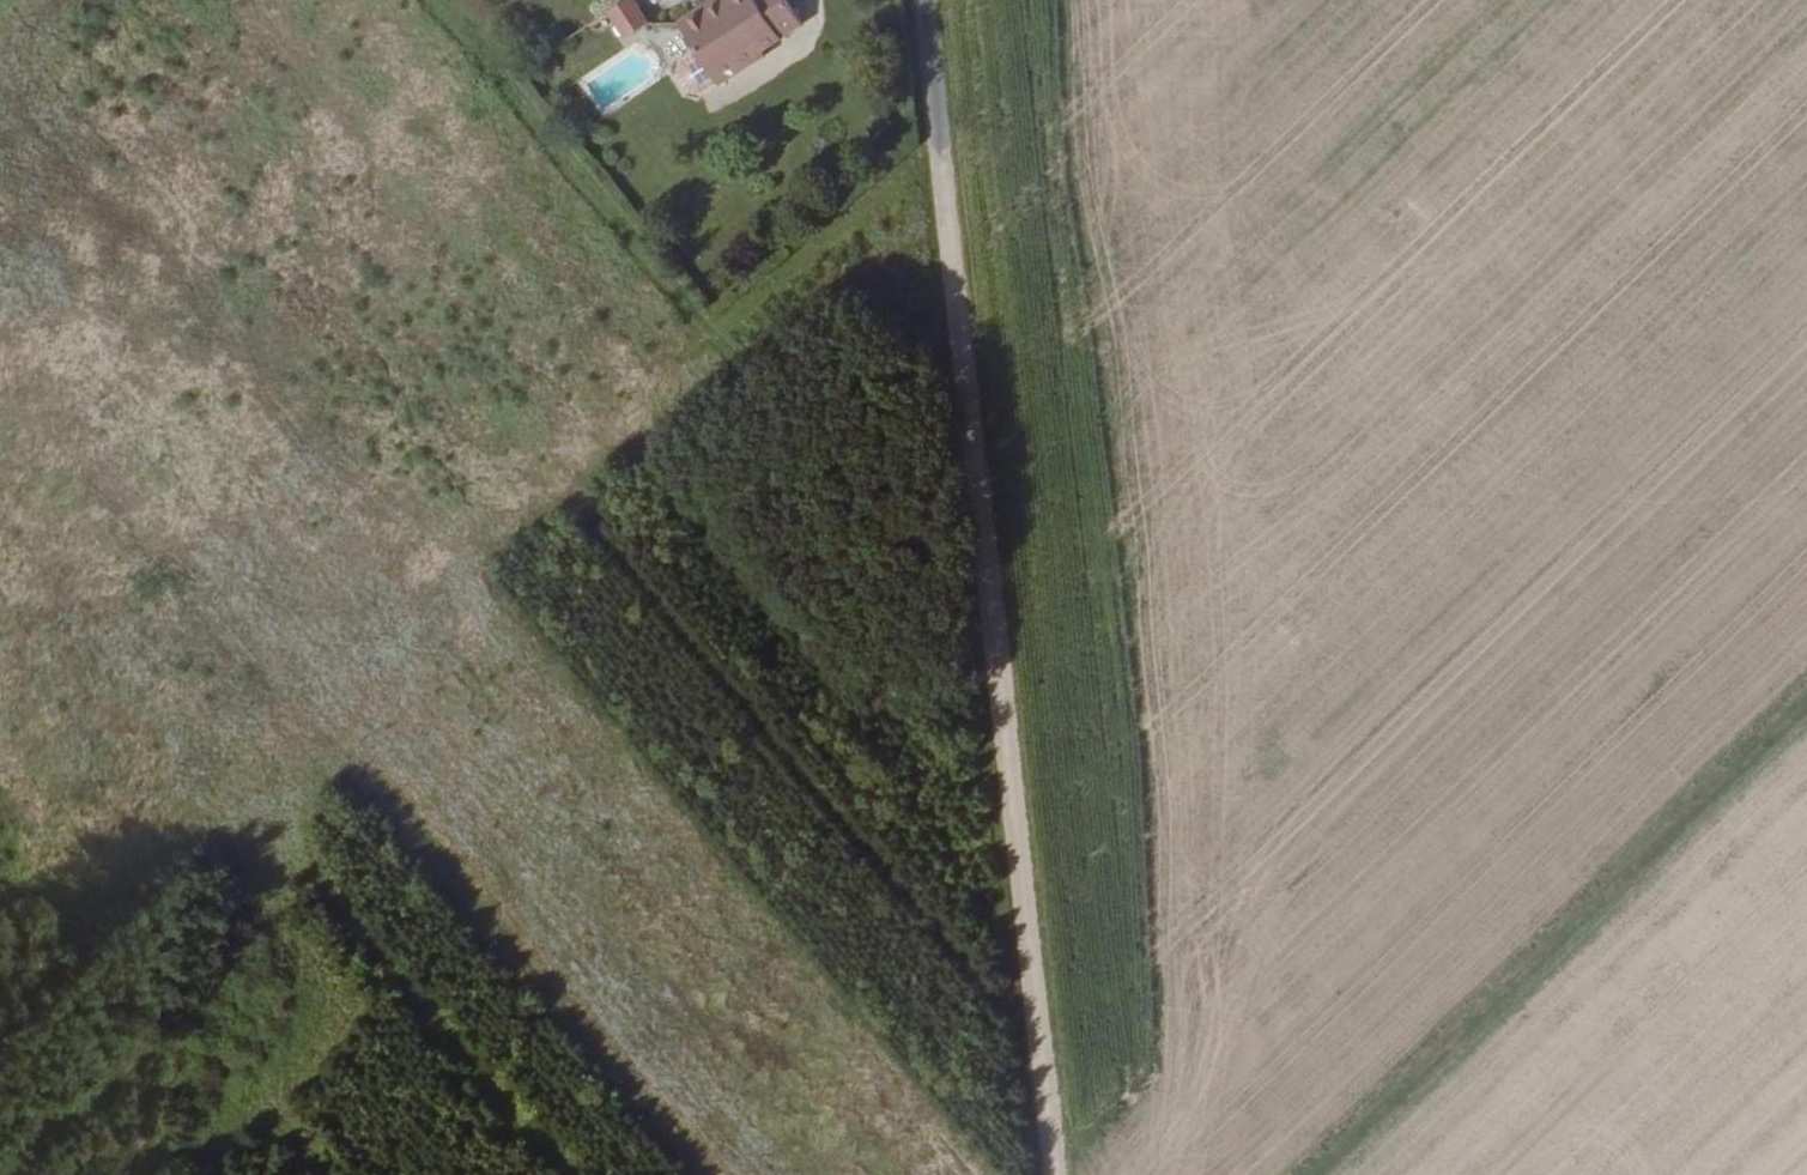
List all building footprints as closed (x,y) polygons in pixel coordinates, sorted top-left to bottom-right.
[(634,0),(626,0),(608,12),(627,39),(650,23),(634,0)] [(679,23),(697,51),(718,84),(719,85),(765,55),(762,50),(802,24),(787,0),(726,0),(711,10),(708,5),(679,23)] [(708,5),(711,10),(726,0),(716,0),(708,5)] [(718,84),(697,51),(679,62),(676,75),(687,92),(701,95),(718,84)] [(868,130),(880,138),(892,123),(878,113),(868,130)]
